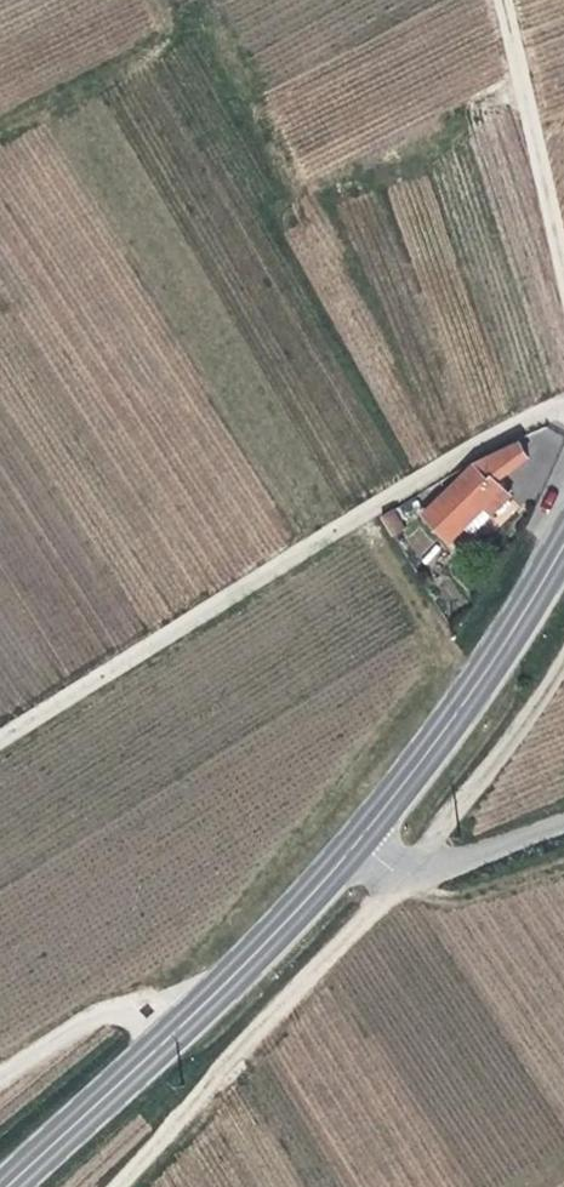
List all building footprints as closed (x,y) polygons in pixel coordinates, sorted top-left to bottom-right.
[(499,505),(486,486),(530,471),(523,445),(476,460),(478,473),(438,500),(440,503),(416,519),(436,549),(459,533),(488,512),(491,519),(503,510),(499,505)]
